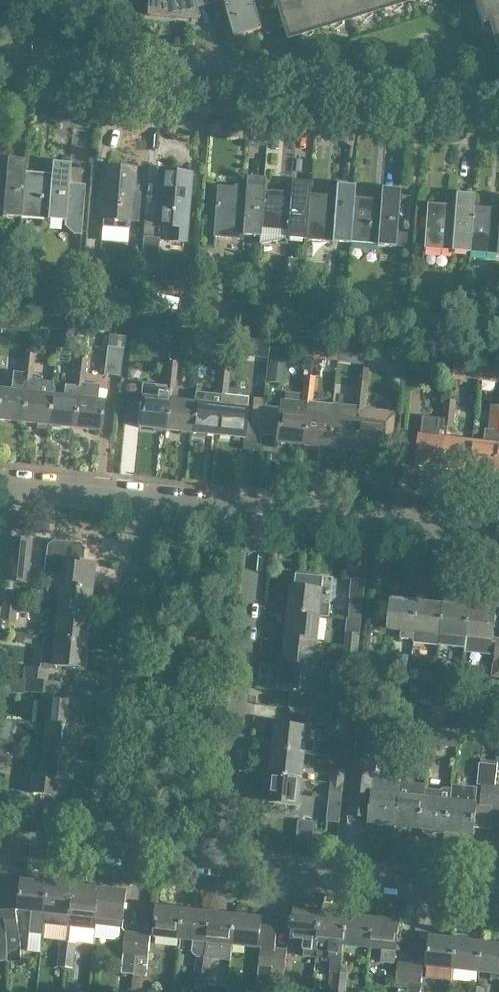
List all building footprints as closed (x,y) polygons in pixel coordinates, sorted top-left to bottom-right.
[(208,5),(207,0),(147,0),(146,16),(198,20),(195,9),(208,5)] [(208,5),(221,1),(232,38),(259,30),(251,0),(207,0),(208,5)] [(288,37),(409,0),(276,0),(288,37)] [(482,28),(491,25),(498,51),(498,0),(473,0),(482,28)] [(2,210),(1,216),(20,218),(24,172),(25,160),(6,158),(5,171),(0,170),(0,210),(2,210)] [(50,174),(24,172),(20,218),(65,221),(65,227),(74,235),(81,236),(86,185),(79,185),(81,170),(70,168),(70,163),(51,162),(50,174)] [(127,229),(127,221),(131,222),(135,168),(104,166),(100,219),(102,219),(102,227),(127,229)] [(191,174),(160,171),(155,227),(168,228),(167,242),(185,243),(191,174)] [(259,237),(263,191),(264,179),(246,178),(245,190),(218,188),(214,237),(242,239),(242,236),(259,237)] [(305,240),(305,234),(309,195),(310,183),(291,181),(290,193),(263,191),(259,237),(259,245),(286,239),(305,240)] [(349,244),(349,243),(353,198),(354,186),(336,185),(335,197),(309,195),(305,234),(331,236),(331,242),(349,244)] [(353,198),(349,243),(376,245),(376,246),(395,248),(400,190),(381,188),(380,200),(353,198)] [(469,253),(472,208),(473,196),(455,194),(454,206),(427,204),(423,250),(469,253)] [(472,208),(469,253),(496,256),(498,256),(498,210),(472,208)] [(157,264),(159,238),(144,237),(141,263),(157,264)] [(88,312),(91,282),(80,281),(77,311),(88,312)] [(11,304),(13,289),(0,287),(0,303),(11,304)] [(72,350),(75,319),(57,317),(54,348),(72,350)] [(236,359),(268,362),(270,342),(238,339),(236,359)] [(311,359),(323,360),(325,345),(313,343),(311,359)] [(120,377),(123,349),(106,347),(103,375),(120,377)] [(337,363),(350,364),(352,349),(339,348),(337,363)] [(283,384),(287,351),(271,350),(268,383),(283,384)] [(219,367),(229,368),(234,369),(236,355),(214,353),(213,367),(219,368),(219,367)] [(23,354),(22,368),(32,369),(33,355),(23,354)] [(73,373),(83,374),(85,360),(74,359),(73,373)] [(464,381),(466,361),(454,359),(452,380),(464,381)] [(167,362),(165,376),(176,377),(177,363),(167,362)] [(228,382),(229,368),(219,367),(219,368),(218,381),(228,382)] [(21,423),(22,404),(25,382),(30,382),(31,380),(32,369),(22,368),(21,373),(13,372),(11,392),(0,390),(0,421),(21,423)] [(498,382),(498,373),(485,372),(484,381),(498,382)] [(47,426),(72,429),(77,387),(82,387),(82,383),(83,374),(73,373),(71,386),(65,385),(64,397),(50,396),(47,426)] [(176,377),(165,376),(163,389),(174,390),(176,377)] [(305,376),(304,384),(303,390),(313,391),(314,377),(305,376)] [(22,404),(21,423),(47,426),(50,396),(51,383),(31,380),(30,382),(25,382),(22,404)] [(221,395),(226,396),(228,382),(218,381),(217,395),(221,395)] [(356,382),(355,395),(354,396),(363,396),(364,383),(356,382)] [(77,387),(72,429),(100,432),(103,401),(97,401),(99,385),(82,383),(82,387),(77,387)] [(275,442),(301,445),(305,415),(306,404),(312,404),(313,391),(303,390),(304,384),(295,388),(298,394),(303,392),(301,403),(280,401),(275,442)] [(195,392),(194,404),(191,433),(216,436),(219,407),(221,395),(217,395),(195,392)] [(226,396),(221,395),(219,407),(216,436),(243,439),(248,398),(226,396)] [(363,398),(363,396),(354,396),(355,395),(351,395),(351,404),(354,404),(354,409),(332,406),(330,418),(327,448),(353,451),(358,409),(363,410),(364,398),(363,398)] [(138,428),(164,431),(167,401),(141,398),(138,428)] [(445,414),(454,415),(455,401),(446,400),(445,412),(445,414)] [(164,431),(191,433),(194,404),(167,401),(164,431)] [(358,409),(353,451),(380,454),(383,429),(392,430),(394,413),(363,410),(358,409)] [(453,428),(454,415),(445,414),(444,424),(438,423),(439,419),(423,417),(422,437),(420,437),(416,467),(443,470),(447,428),(449,428),(453,428)] [(305,415),(301,445),(327,448),(330,418),(305,415)] [(443,470),(469,472),(472,442),(448,440),(449,428),(447,428),(443,470)] [(496,475),(498,447),(498,433),(494,433),(486,432),(485,444),(472,442),(469,472),(496,475)] [(6,538),(2,582),(27,584),(31,541),(6,538)] [(60,589),(90,592),(93,564),(82,563),(84,550),(79,544),(52,541),(47,545),(44,573),(62,575),(60,589)] [(294,587),(292,587),(289,614),(318,617),(328,618),(330,605),(320,604),(323,577),(295,575),(294,587)] [(46,598),(59,599),(58,614),(88,617),(90,592),(60,589),(47,587),(46,598)] [(2,595),(1,608),(16,610),(17,596),(2,595)] [(348,620),(362,621),(364,601),(350,599),(348,620)] [(400,638),(415,639),(419,603),(393,600),(390,628),(401,629),(400,638)] [(440,645),(442,633),(445,606),(419,603),(415,639),(414,643),(440,645)] [(466,648),(470,608),(445,606),(442,633),(440,645),(466,648)] [(1,608),(0,614),(0,620),(14,622),(16,610),(1,608)] [(465,653),(494,656),(496,639),(494,639),(497,611),(470,608),(466,648),(465,653)] [(88,617),(58,614),(55,640),(85,643),(88,617)] [(318,617),(289,614),(286,640),(316,643),(318,617)] [(347,646),(359,648),(361,635),(348,634),(347,646)] [(85,643),(55,640),(52,665),(82,668),(85,643)] [(316,643),(286,640),(283,666),(313,669),(316,643)] [(359,648),(347,646),(345,659),(358,660),(359,648)] [(364,656),(362,681),(374,682),(377,657),(364,656)] [(313,669),(283,666),(281,692),(310,695),(313,669)] [(26,667),(24,679),(45,682),(47,670),(26,667)] [(0,678),(0,692),(22,695),(22,693),(24,681),(0,678)] [(83,702),(58,700),(60,684),(45,682),(24,679),(24,681),(22,693),(39,695),(36,725),(46,726),(80,730),(82,730),(83,712),(82,711),(83,702)] [(412,720),(431,722),(432,706),(433,694),(421,693),(420,705),(419,711),(414,711),(412,720)] [(317,700),(316,713),(336,714),(337,702),(317,700)] [(432,706),(431,722),(443,723),(445,707),(432,706)] [(336,714),(316,713),(314,725),(334,727),(336,714)] [(306,728),(288,726),(277,725),(274,751),(303,754),(314,755),(315,743),(305,742),(306,728)] [(46,726),(43,752),(73,755),(79,755),(81,737),(79,737),(80,730),(46,726)] [(418,742),(431,744),(433,730),(420,728),(418,742)] [(458,733),(433,730),(431,744),(456,746),(458,733)] [(2,748),(0,748),(0,767),(6,768),(8,748),(2,748)] [(303,754),(274,751),(271,777),(301,780),(303,754)] [(70,780),(73,755),(43,752),(40,777),(32,776),(30,792),(54,795),(56,779),(70,780)] [(395,832),(396,826),(399,796),(401,784),(401,781),(374,778),(377,758),(356,755),(350,816),(370,818),(369,829),(395,832)] [(495,806),(497,785),(498,769),(498,766),(482,764),(480,784),(483,785),(481,805),(495,806)] [(332,768),(330,783),(344,785),(345,769),(332,768)] [(301,780),(271,777),(269,804),(298,807),(301,780)] [(344,785),(330,783),(328,802),(342,804),(344,785)] [(401,784),(399,796),(396,826),(422,829),(425,799),(419,798),(421,786),(401,784)] [(452,792),(451,801),(448,832),(474,834),(478,804),(476,804),(478,788),(452,785),(452,789),(452,792)] [(426,790),(425,799),(422,829),(424,829),(424,832),(426,834),(433,835),(435,833),(436,830),(448,832),(451,801),(452,792),(452,789),(444,789),(441,791),(426,790)] [(40,949),(44,923),(48,884),(22,881),(19,908),(32,910),(27,947),(40,949)] [(74,886),(48,884),(44,923),(69,926),(74,886)] [(96,929),(97,917),(100,889),(74,886),(69,926),(96,929)] [(100,889),(97,917),(124,920),(127,892),(100,889)] [(181,939),(184,910),(157,907),(154,936),(181,939)] [(15,908),(3,910),(6,931),(7,961),(7,963),(20,962),(20,942),(15,908)] [(209,913),(184,910),(181,939),(194,940),(192,952),(194,955),(197,957),(204,958),(206,941),(209,913)] [(304,956),(317,957),(321,913),(295,911),(292,939),(306,940),(304,956)] [(209,913),(206,941),(232,944),(235,916),(209,913)] [(344,944),(347,916),(321,913),(317,957),(332,959),(330,971),(341,972),(344,944)] [(262,919),(235,916),(232,944),(259,947),(262,919)] [(373,919),(347,916),(344,944),(370,947),(373,919)] [(400,922),(373,919),(370,947),(383,949),(382,961),(395,962),(400,922)] [(138,933),(125,931),(118,991),(131,991),(133,975),(138,933)] [(150,934),(138,933),(133,975),(146,976),(149,957),(147,957),(150,934)] [(457,937),(456,941),(453,968),(479,971),(482,943),(482,940),(473,938),(471,936),(459,935),(457,937)] [(456,941),(430,938),(427,966),(426,979),(452,981),(453,968),(456,941)] [(62,941),(61,954),(74,955),(75,942),(62,941)] [(482,943),(479,971),(492,972),(491,979),(498,980),(498,945),(482,943)] [(275,948),(262,947),(256,991),(270,991),(275,948)] [(275,948),(270,991),(282,991),(287,950),(275,948)] [(59,968),(65,969),(65,967),(73,968),(74,955),(61,954),(59,968)] [(197,957),(195,969),(212,971),(213,959),(204,958),(197,957)] [(411,964),(399,963),(397,983),(409,984),(411,964)] [(423,965),(411,964),(409,984),(408,991),(420,991),(423,965)] [(210,983),(212,971),(195,969),(194,982),(210,983)] [(334,972),(333,984),(347,986),(349,973),(334,972)]
